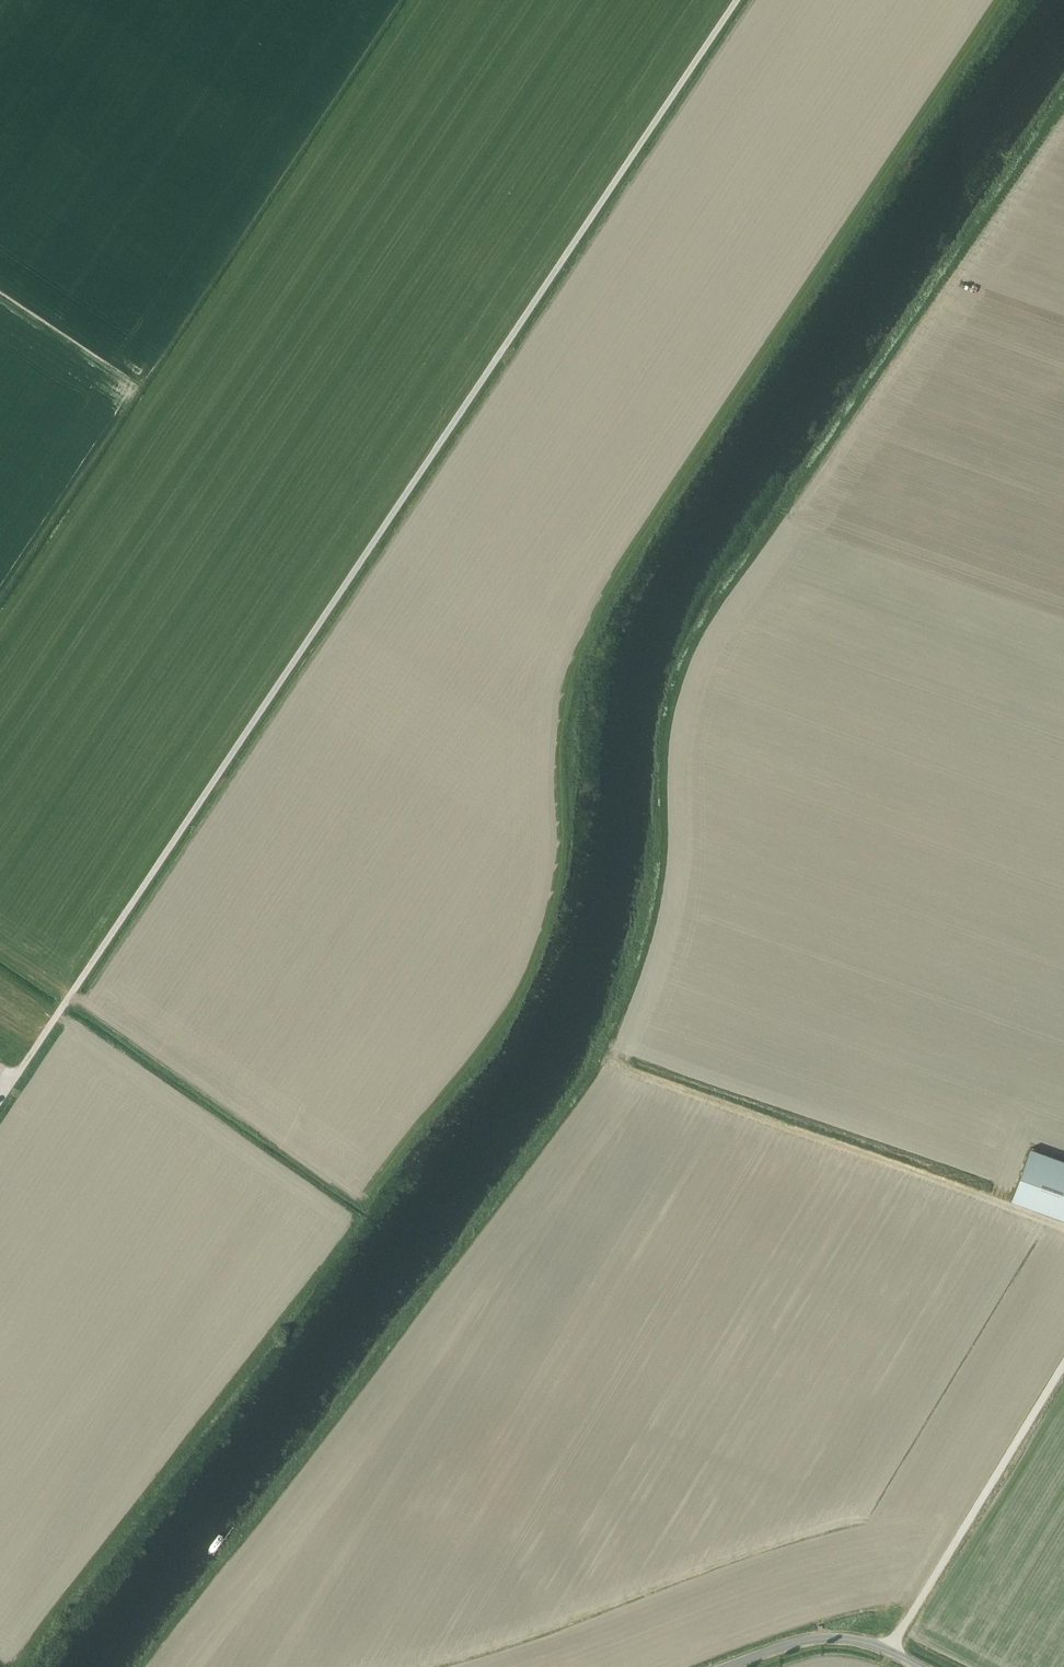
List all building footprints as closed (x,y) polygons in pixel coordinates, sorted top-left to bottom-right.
[(1012,1199),(1063,1218),(1063,1159),(1031,1147),(1012,1199)]
